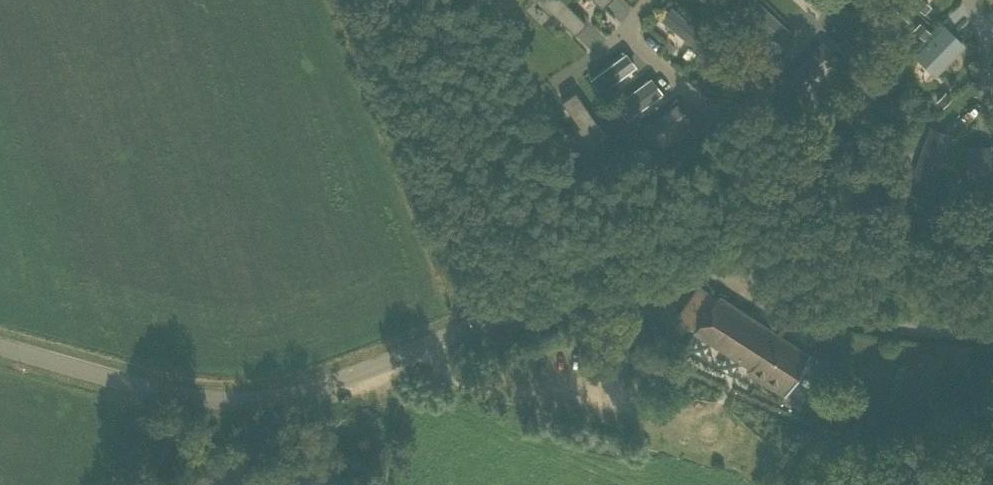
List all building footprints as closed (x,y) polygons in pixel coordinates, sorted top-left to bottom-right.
[(546,36),(562,31),(552,0),(535,0),(541,18),(540,18),(546,36)] [(747,13),(780,43),(791,31),(759,0),(747,13)] [(926,0),(916,0),(914,2),(925,12),(931,5),(926,0)] [(661,18),(696,47),(706,33),(672,5),(661,18)] [(920,21),(913,28),(924,38),(931,31),(920,21)] [(945,23),(914,54),(936,75),(966,45),(945,23)] [(846,53),(854,45),(844,36),(837,44),(846,53)] [(823,40),(786,78),(803,94),(840,56),(823,40)] [(696,53),(689,47),(683,54),(690,60),(696,53)] [(702,66),(710,57),(701,49),(693,58),(702,66)] [(635,66),(625,53),(589,80),(599,93),(635,66)] [(559,101),(569,118),(584,109),(558,66),(544,74),(560,100),(559,101)] [(652,76),(615,103),(627,118),(663,92),(652,76)] [(943,106),(953,97),(946,90),(936,100),(943,106)] [(677,101),(642,128),(653,144),(689,117),(677,101)] [(775,113),(761,119),(766,131),(780,125),(775,113)] [(929,125),(912,176),(933,183),(950,132),(929,125)] [(969,146),(974,199),(992,197),(992,166),(991,144),(969,146)] [(904,226),(906,221),(908,215),(895,211),(893,217),(892,222),(904,226)] [(992,237),(992,228),(990,228),(981,228),(981,229),(981,237),(992,237)] [(511,268),(508,271),(508,274),(510,277),(522,278),(523,269),(511,268)] [(699,282),(677,315),(697,328),(694,332),(751,367),(749,370),(784,392),(787,387),(809,353),(719,294),(718,295),(699,282)]
